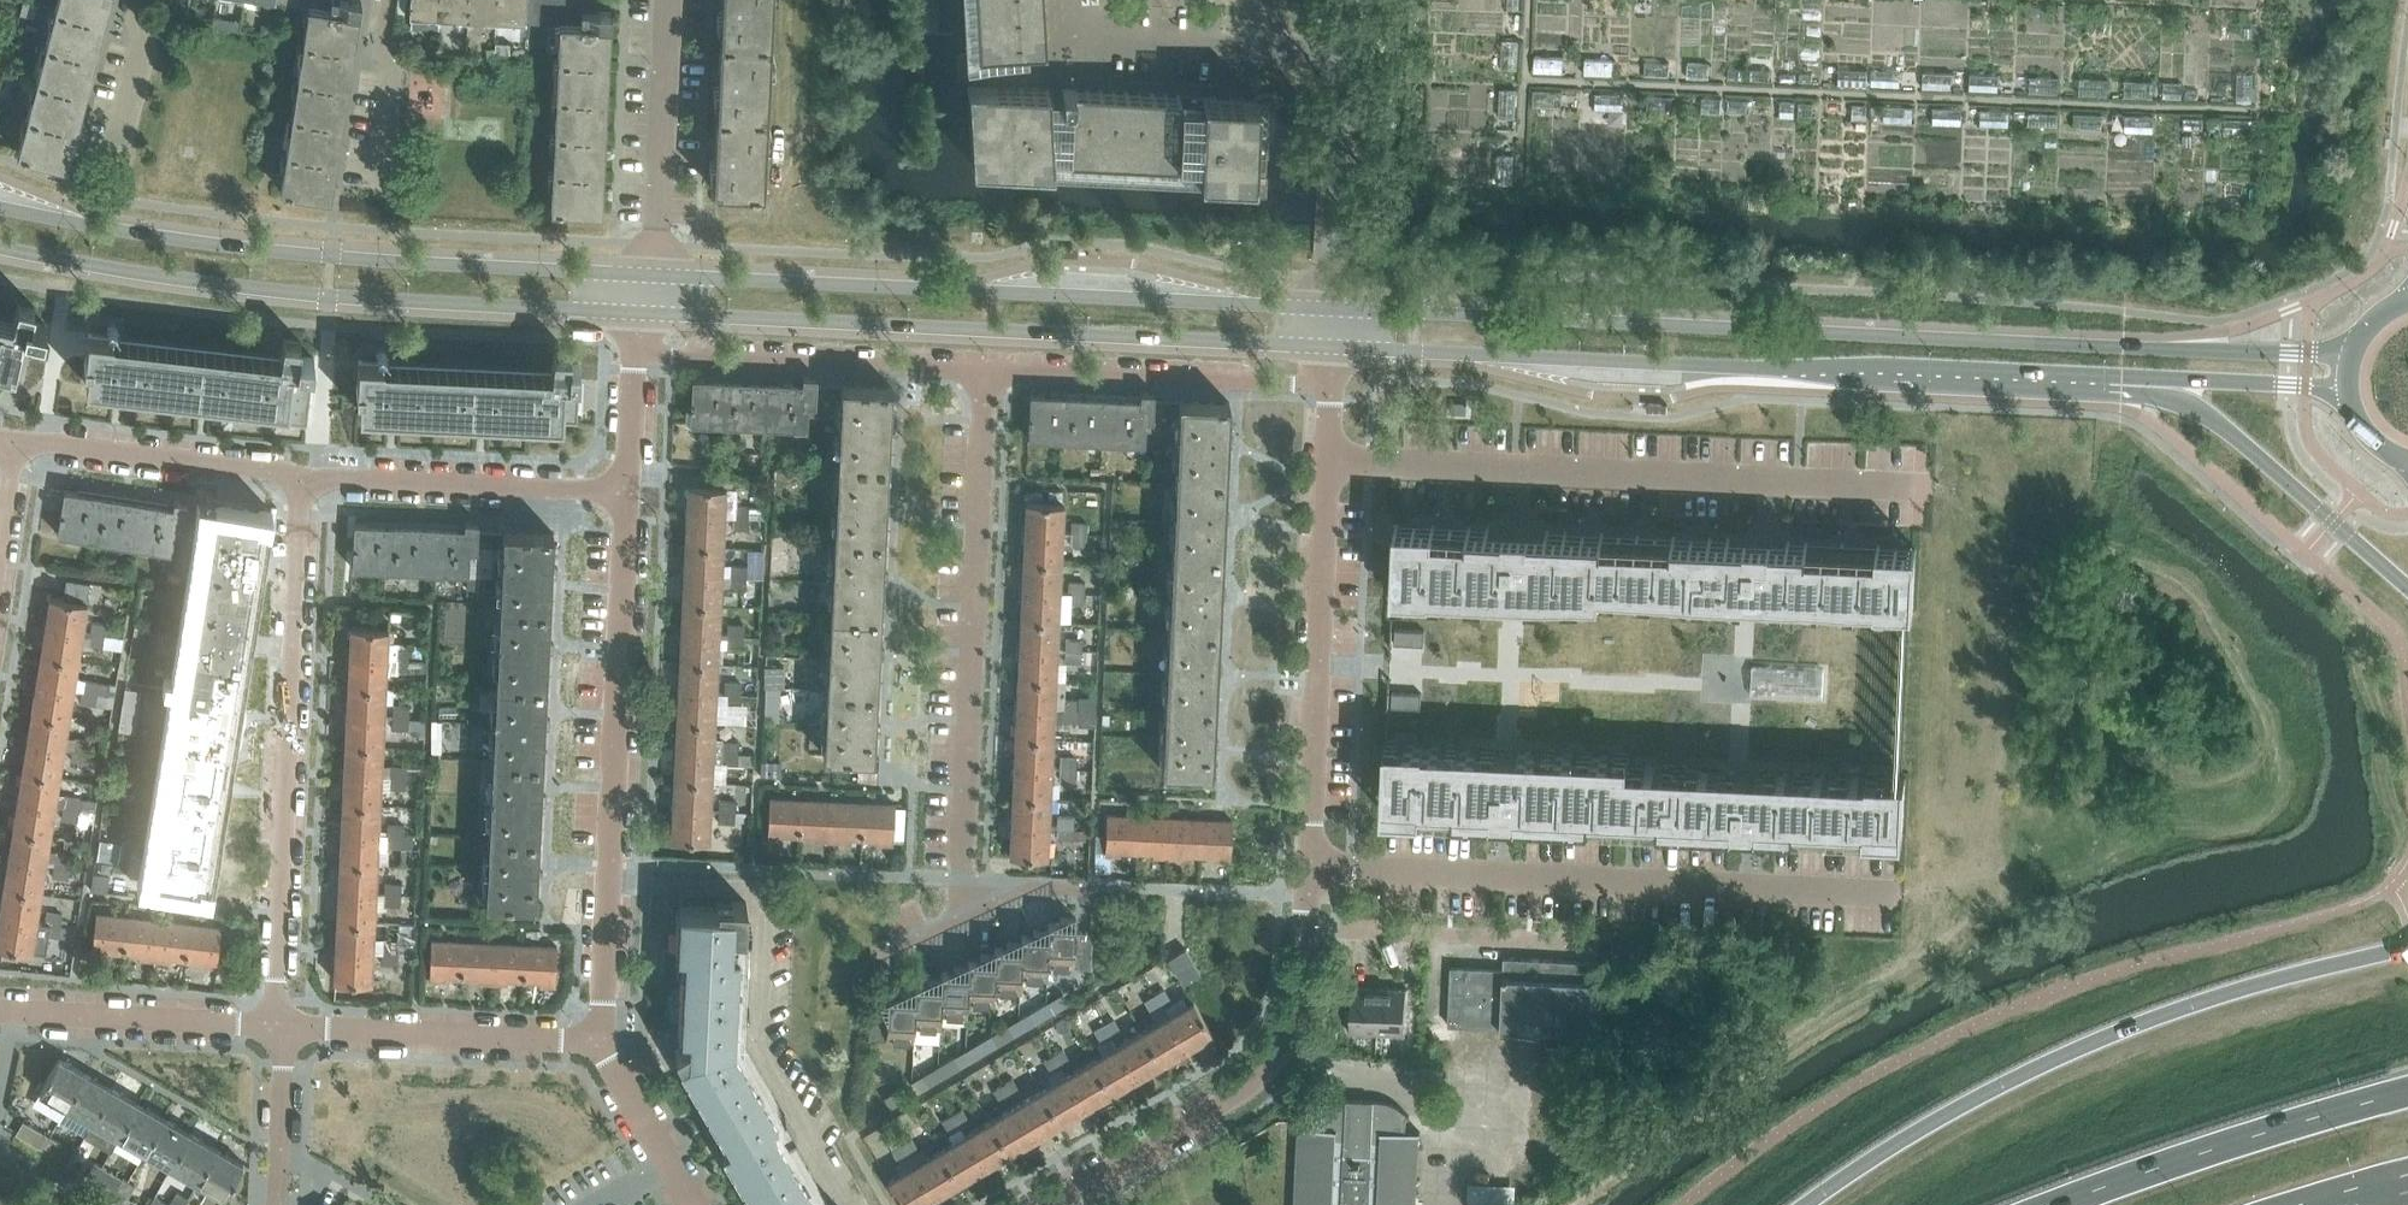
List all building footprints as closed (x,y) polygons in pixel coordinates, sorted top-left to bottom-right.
[(17,153),(67,166),(110,0),(57,0),(17,153)] [(332,8),(308,5),(280,190),(331,197),(361,0),(333,0),(332,8)] [(439,18),(440,0),(410,0),(409,16),(439,18)] [(467,19),(468,0),(440,0),(439,18),(467,19)] [(496,21),(497,0),(468,0),(467,19),(496,21)] [(525,22),(526,0),(497,0),(496,21),(525,22)] [(539,22),(540,0),(526,0),(525,22),(526,22),(539,22)] [(553,23),(554,0),(540,0),(539,22),(553,23)] [(611,12),(596,10),(594,1),(584,0),(583,23),(567,22),(559,22),(559,23),(550,209),(601,211),(611,12)] [(559,23),(559,22),(567,22),(568,0),(554,0),(553,23),(559,23)] [(567,22),(583,23),(584,0),(568,0),(567,22)] [(720,40),(770,42),(772,0),(722,0),(720,40)] [(966,57),(1046,52),(1043,0),(962,0),(966,57)] [(720,40),(717,114),(767,116),(770,42),(720,40)] [(1257,98),(967,84),(972,165),(1254,178),(1257,98)] [(717,114),(715,157),(713,189),(750,190),(750,191),(758,191),(763,191),(767,116),(717,114)] [(14,371),(20,341),(26,343),(29,332),(43,335),(45,325),(31,321),(34,307),(18,303),(13,327),(0,324),(0,367),(14,371)] [(88,364),(86,383),(255,403),(253,416),(285,420),(290,377),(296,377),(300,341),(283,339),(281,363),(112,343),(112,337),(105,336),(107,323),(90,321),(85,364),(88,364)] [(559,388),(389,380),(390,373),(366,372),(364,402),(368,402),(367,421),(568,431),(569,401),(575,401),(577,365),(560,364),(559,388)] [(840,417),(841,384),(816,383),(816,377),(803,376),(802,382),(692,377),(690,423),(806,428),(807,415),(840,417)] [(840,417),(837,462),(888,464),(889,433),(894,432),(895,421),(890,420),(891,387),(841,384),(840,417)] [(1177,433),(1179,401),(1153,400),(1154,393),(1141,393),(1140,398),(1029,393),(1027,438),(1144,444),(1144,431),(1177,433)] [(1175,474),(1225,477),(1227,448),(1232,448),(1232,437),(1227,435),(1229,404),(1179,400),(1179,401),(1177,433),(1175,474)] [(886,496),(888,464),(837,462),(834,538),(884,540),(885,509),(891,508),(891,497),(886,496)] [(1225,477),(1175,474),(1171,553),(1221,556),(1223,524),(1228,524),(1229,513),(1223,511),(1225,477)] [(688,485),(686,515),(724,517),(725,487),(688,485)] [(206,544),(211,514),(186,510),(188,503),(174,500),(173,507),(64,489),(57,534),(172,552),(175,539),(206,544)] [(1026,502),(1024,532),(1062,534),(1063,503),(1026,502)] [(211,514),(206,544),(199,590),(249,598),(254,566),(259,566),(261,555),(256,553),(261,521),(212,513),(211,514)] [(686,515),(685,545),(722,546),(724,517),(686,515)] [(502,562),(503,531),(478,530),(479,522),(465,522),(465,528),(354,522),(352,568),(469,574),(469,560),(502,562)] [(1396,524),(1393,593),(1432,594),(1432,593),(1600,600),(1601,591),(1874,604),(1874,605),(1913,607),(1916,548),(1396,524)] [(502,562),(499,610),(549,613),(551,579),(557,578),(557,567),(552,565),(553,533),(503,530),(503,531),(502,562)] [(1024,532),(1023,561),(1060,563),(1062,534),(1024,532)] [(830,614),(880,616),(882,585),(887,584),(888,573),(882,572),(884,540),(834,538),(830,614)] [(722,546),(685,545),(684,574),(721,576),(722,546)] [(1220,587),(1221,556),(1171,553),(1168,630),(1218,632),(1219,600),(1225,600),(1225,589),(1220,587)] [(1023,561),(1021,591),(1059,592),(1060,563),(1023,561)] [(720,605),(721,576),(684,574),(682,603),(720,605)] [(63,598),(87,602),(90,583),(67,579),(63,598)] [(199,590),(187,669),(236,677),(249,598),(199,590)] [(1021,591),(1020,620),(1058,622),(1059,592),(1021,591)] [(45,626),(82,632),(87,602),(63,598),(50,596),(45,626)] [(682,603),(681,633),(718,634),(720,605),(682,603)] [(496,682),(546,684),(547,654),(553,654),(553,642),(548,641),(549,613),(499,610),(496,682)] [(880,616),(830,614),(826,691),(876,694),(878,661),(883,660),(884,649),(878,648),(880,616)] [(1020,620),(1019,649),(1056,651),(1058,622),(1020,620)] [(82,632),(45,626),(41,655),(78,661),(82,632)] [(349,656),(387,658),(388,628),(351,626),(349,656)] [(1424,630),(1395,628),(1394,643),(1424,645),(1424,630)] [(1164,706),(1214,708),(1215,676),(1221,676),(1221,665),(1216,663),(1218,632),(1168,631),(1164,706)] [(717,664),(718,634),(681,633),(679,662),(717,664)] [(1019,649),(1017,679),(1055,680),(1056,651),(1019,649)] [(41,655),(36,684),(73,690),(78,661),(41,655)] [(387,658),(349,656),(348,686),(385,687),(387,658)] [(716,693),(717,664),(679,662),(678,691),(716,693)] [(1752,666),(1750,695),(1822,698),(1823,669),(1752,666)] [(187,669),(175,742),(224,750),(236,677),(187,669)] [(1017,679),(1016,708),(1053,710),(1055,680),(1017,679)] [(542,763),(546,684),(496,682),(492,760),(542,763)] [(36,684),(32,713),(69,719),(73,690),(36,684)] [(348,686),(347,715),(384,717),(385,687),(348,686)] [(714,722),(716,693),(678,691),(677,721),(714,722)] [(876,694),(826,691),(823,755),(873,757),(874,737),(879,736),(880,725),(875,724),(876,694)] [(1421,693),(1392,691),(1391,707),(1421,708),(1421,693)] [(1212,739),(1214,708),(1164,706),(1161,771),(1211,773),(1212,752),(1217,752),(1218,741),(1212,739)] [(1016,708),(1015,737),(1052,739),(1053,710),(1016,708)] [(27,742),(64,748),(69,719),(32,713),(27,742)] [(345,744),(383,746),(384,717),(347,715),(345,744)] [(677,721),(675,750),(713,752),(714,722),(677,721)] [(1015,737),(1013,767),(1051,768),(1052,739),(1015,737)] [(64,748),(27,742),(22,771),(59,777),(64,748)] [(175,742),(163,815),(213,823),(224,750),(175,742)] [(1386,742),(1383,811),(1902,835),(1905,776),(1866,774),(1866,776),(1629,765),(1629,755),(1425,746),(1425,744),(1386,742)] [(344,774),(381,776),(383,746),(345,744),(344,774)] [(711,781),(713,752),(675,750),(674,779),(711,781)] [(492,761),(488,837),(538,840),(542,763),(492,761)] [(1013,767),(1012,796),(1049,798),(1051,768),(1013,767)] [(22,771),(18,800),(55,806),(59,777),(22,771)] [(342,803),(380,805),(381,776),(344,774),(342,803)] [(710,811),(711,781),(674,779),(672,810),(710,811)] [(1011,825),(1048,827),(1049,798),(1012,796),(1011,825)] [(783,835),(799,836),(801,800),(769,798),(767,838),(783,839),(783,835)] [(18,800),(13,829),(50,835),(55,806),(18,800)] [(815,841),(830,841),(832,802),(801,800),(799,836),(815,837),(815,841)] [(845,839),(861,839),(863,803),(832,802),(830,841),(845,842),(845,839)] [(341,832),(378,834),(380,805),(342,803),(341,832)] [(863,803),(861,839),(877,840),(877,844),(893,845),(895,805),(863,803)] [(710,811),(672,810),(671,839),(709,841),(710,811)] [(1120,852),(1136,853),(1138,817),(1106,815),(1104,855),(1120,856),(1120,852)] [(163,816),(153,879),(202,887),(213,824),(163,816)] [(1152,857),(1167,858),(1169,818),(1138,817),(1136,853),(1152,854),(1152,857)] [(1182,855),(1198,856),(1200,820),(1169,818),(1167,858),(1182,859),(1182,855)] [(1200,820),(1198,856),(1214,856),(1214,860),(1230,861),(1232,821),(1200,820)] [(1048,827),(1011,825),(1009,856),(1047,858),(1048,827)] [(50,835),(13,829),(9,858),(46,864),(50,835)] [(341,832),(340,862),(377,864),(378,834),(341,832)] [(535,903),(538,840),(488,837),(485,901),(535,903)] [(9,858),(4,887),(41,893),(46,864),(9,858)] [(376,893),(377,864),(340,862),(338,891),(376,893)] [(0,912),(0,916),(36,922),(41,893),(4,887),(0,912)] [(337,920),(374,922),(376,893),(338,891),(337,920)] [(664,968),(673,968),(673,978),(683,978),(680,1030),(734,1033),(738,949),(731,949),(731,931),(744,932),(746,902),(732,901),(731,909),(679,906),(677,948),(665,947),(665,949),(667,949),(666,966),(664,966),(664,968)] [(108,951),(124,953),(128,917),(96,913),(92,953),(107,955),(108,951)] [(0,916),(0,947),(46,954),(51,924),(36,922),(0,916)] [(139,958),(154,960),(159,920),(128,917),(124,953),(140,955),(139,958)] [(1059,917),(1059,923),(1047,922),(1047,930),(1047,966),(1090,968),(1092,932),(1074,931),(1075,918),(1059,917)] [(169,958),(185,960),(189,924),(159,920),(154,960),(169,962),(169,958)] [(337,920),(335,950),(373,952),(374,922),(337,920)] [(189,924),(185,960),(201,962),(201,965),(217,967),(221,927),(189,924)] [(1047,966),(1047,930),(1032,929),(1032,935),(1020,934),(1020,942),(1020,978),(1046,980),(1047,966)] [(445,977),(461,978),(463,942),(431,940),(429,980),(445,981),(445,977)] [(1020,978),(1020,942),(1006,941),(1005,947),(994,946),(993,955),(993,991),(1019,992),(1020,978)] [(477,982),(492,983),(494,943),(463,942),(461,978),(477,979),(477,982)] [(507,980),(523,981),(525,945),(494,943),(492,983),(507,984),(507,980)] [(525,945),(523,981),(539,982),(539,986),(555,986),(557,946),(525,945)] [(1167,959),(1182,984),(1199,974),(1184,949),(1167,959)] [(373,952),(335,950),(334,980),(371,982),(373,952)] [(993,991),(993,955),(979,954),(979,960),(967,959),(967,967),(967,1003),(993,1004),(993,991)] [(1504,958),(1503,969),(1451,967),(1448,1026),(1501,1028),(1600,1033),(1602,981),(1596,981),(1597,962),(1504,958)] [(967,1003),(967,967),(952,966),(952,972),(940,971),(940,979),(940,1015),(966,1016),(967,1003)] [(940,1015),(940,979),(926,978),(925,984),(914,983),(913,991),(913,1027),(939,1029),(940,1015)] [(1379,987),(1352,986),(1350,1033),(1377,1034),(1379,987)] [(1379,987),(1377,1034),(1405,1035),(1407,988),(1379,987)] [(913,1027),(913,991),(899,990),(899,996),(887,996),(887,1005),(869,1004),(867,1038),(913,1041),(913,1027)] [(1060,994),(1045,1003),(1051,1014),(1067,1004),(1060,994)] [(1193,1001),(1167,1016),(1186,1049),(1212,1033),(1193,1001)] [(1029,1012),(1036,1023),(1051,1014),(1045,1003),(1029,1012)] [(1167,1016),(1142,1031),(1161,1064),(1186,1049),(1167,1016)] [(1007,1025),(991,1034),(997,1045),(1013,1036),(1007,1025)] [(1142,1031),(1116,1046),(1135,1078),(1161,1064),(1142,1031)] [(976,1043),(982,1054),(997,1045),(991,1034),(976,1043)] [(675,1050),(729,1142),(723,1145),(758,1204),(820,1204),(769,1118),(776,1115),(733,1043),(689,1041),(675,1050)] [(1116,1046),(1091,1061),(1110,1093),(1135,1078),(1116,1046)] [(953,1057),(938,1066),(944,1076),(959,1067),(953,1057)] [(39,1092),(66,1107),(86,1073),(59,1058),(50,1073),(49,1073),(46,1078),(47,1079),(39,1092)] [(1110,1093),(1091,1061),(1066,1076),(1085,1108),(1110,1093)] [(921,1075),(928,1086),(944,1076),(938,1066),(921,1075)] [(86,1073),(66,1107),(59,1120),(85,1135),(92,1122),(112,1088),(86,1073)] [(1085,1108),(1066,1076),(1040,1091),(1059,1123),(1085,1108)] [(92,1122),(118,1137),(138,1103),(112,1088),(92,1122)] [(883,1097),(889,1108),(905,1099),(899,1088),(883,1097)] [(1059,1123),(1040,1091),(1015,1106),(1034,1138),(1059,1123)] [(1346,1099),(1346,1108),(1312,1106),(1311,1127),(1297,1126),(1299,1128),(1294,1204),(1416,1204),(1420,1134),(1397,1131),(1398,1116),(1408,1118),(1406,1114),(1403,1110),(1396,1105),(1392,1104),(1388,1102),(1346,1099)] [(145,1152),(164,1118),(138,1103),(118,1137),(145,1152)] [(1015,1106),(990,1120),(1009,1153),(1034,1138),(1015,1106)] [(145,1152),(171,1167),(190,1133),(164,1118),(145,1152)] [(990,1120),(964,1135),(983,1168),(1009,1153),(990,1120)] [(49,1137),(23,1121),(16,1133),(42,1149),(49,1137)] [(171,1167),(197,1182),(216,1148),(190,1133),(171,1167)] [(964,1135),(939,1150),(958,1183),(983,1168),(964,1135)] [(62,1144),(49,1137),(42,1149),(55,1156),(62,1144)] [(197,1182),(193,1188),(204,1202),(208,1204),(219,1204),(224,1197),(231,1184),(232,1185),(235,1180),(234,1180),(243,1163),(216,1148),(197,1182)] [(939,1150),(914,1165),(933,1197),(958,1183),(939,1150)] [(88,1175),(100,1182),(107,1170),(95,1163),(88,1175)] [(914,1165),(888,1180),(903,1204),(920,1204),(933,1197),(914,1165)] [(105,1184),(116,1191),(123,1178),(112,1172),(105,1184)] [(116,1191),(129,1198),(136,1186),(123,1178),(116,1191)] [(0,1194),(0,1204),(15,1204),(20,1195),(9,1189),(5,1197),(0,1194)] [(15,1204),(30,1204),(32,1201),(20,1195),(15,1204)]
